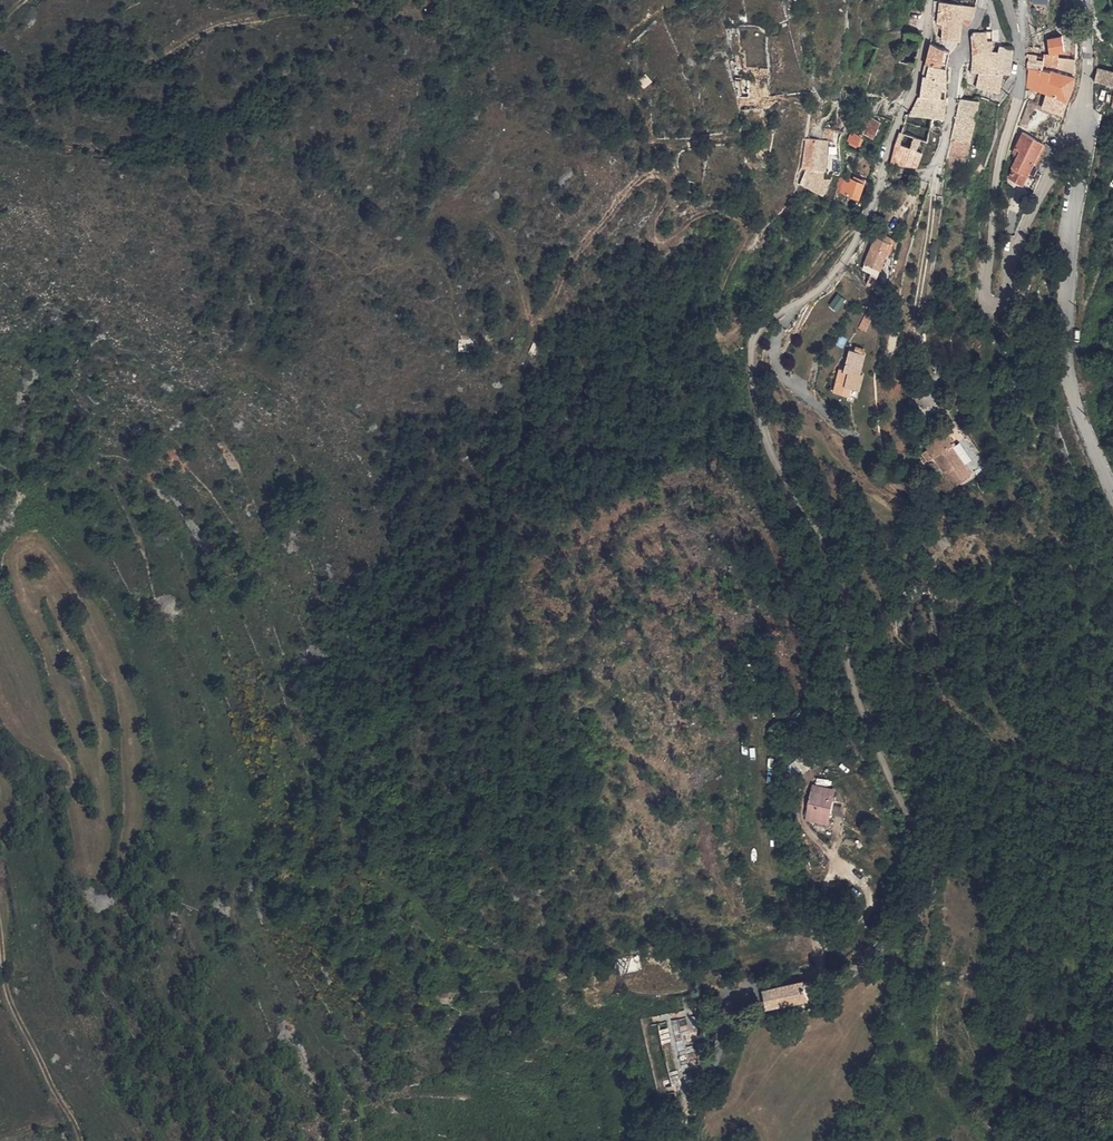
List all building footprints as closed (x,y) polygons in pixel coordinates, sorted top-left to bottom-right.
[(962,5),(936,2),(935,22),(940,23),(959,24),(962,5)] [(957,41),(959,24),(940,23),(938,40),(957,41)] [(970,33),(969,44),(991,42),(990,32),(970,33)] [(1046,40),(1047,55),(1056,53),(1063,51),(1061,37),(1046,40)] [(931,42),(926,62),(946,66),(945,52),(939,47),(931,42)] [(991,50),(991,42),(969,44),(969,55),(991,53),(991,50)] [(949,66),(953,53),(939,47),(945,52),(946,66),(949,66)] [(997,50),(995,75),(1000,75),(1009,76),(1012,48),(998,47),(997,50)] [(969,55),(968,72),(977,73),(995,75),(997,50),(991,50),(991,53),(969,55)] [(1056,65),(1056,53),(1047,55),(1047,56),(1048,66),(1056,65)] [(1041,69),(1041,57),(1029,56),(1025,64),(1025,70),(1041,69)] [(1072,78),(1055,72),(1056,65),(1048,66),(1047,56),(1041,57),(1041,69),(1049,72),(1047,80),(1072,88),(1072,80),(1072,78)] [(947,85),(946,66),(926,62),(923,72),(920,97),(947,99),(948,86),(947,85)] [(1072,66),(1070,62),(1056,65),(1055,72),(1072,78),(1073,73),(1072,66)] [(1049,72),(1041,69),(1025,70),(1024,88),(1034,89),(1045,93),(1047,80),(1049,72)] [(1096,70),(1094,82),(1094,85),(1112,87),(1112,74),(1096,70)] [(1000,75),(995,75),(977,73),(975,88),(997,93),(1000,75)] [(643,89),(652,82),(644,75),(637,80),(643,89)] [(748,80),(736,80),(737,95),(749,94),(748,80)] [(1068,101),(1072,88),(1047,80),(1045,93),(1047,93),(1068,101)] [(1063,116),(1068,101),(1047,93),(1041,109),(1063,116)] [(946,108),(947,99),(920,97),(919,97),(916,106),(946,108)] [(943,172),(963,176),(977,103),(958,101),(949,137),(943,172)] [(946,119),(946,108),(916,106),(914,114),(933,117),(946,119)] [(929,143),(933,117),(914,114),(908,113),(902,133),(901,133),(896,145),(918,152),(922,140),(929,143)] [(864,130),(872,134),(878,119),(870,116),(867,122),(864,130)] [(846,140),(858,144),(863,132),(860,130),(859,134),(851,130),(846,140)] [(1024,186),(1028,176),(1043,143),(1021,133),(1014,148),(1019,151),(1011,168),(1013,169),(1009,179),(1024,186)] [(827,169),(829,149),(829,139),(823,139),(813,138),(810,167),(827,169)] [(1053,147),(1043,143),(1028,176),(1038,180),(1053,147)] [(896,145),(892,165),(919,167),(924,154),(918,152),(896,145)] [(825,196),(836,172),(827,169),(810,167),(808,166),(800,184),(825,197),(825,196)] [(844,170),(841,173),(845,175),(865,184),(867,180),(854,175),(844,170)] [(865,184),(845,175),(838,189),(856,197),(860,189),(862,190),(865,184)] [(878,273),(892,239),(877,233),(866,260),(869,262),(866,268),(878,273)] [(837,312),(846,300),(837,294),(828,306),(837,312)] [(857,340),(854,345),(862,350),(865,345),(857,340)] [(864,351),(862,350),(854,345),(851,343),(841,360),(838,358),(826,378),(837,385),(842,377),(850,381),(857,370),(854,368),(864,351)] [(955,487),(972,475),(952,447),(955,444),(945,433),(926,448),(929,452),(924,455),(929,462),(933,459),(955,487)] [(835,793),(817,790),(812,820),(830,824),(835,793)] [(637,955),(617,961),(621,975),(641,969),(637,955)] [(806,983),(805,983),(761,992),(765,1009),(810,997),(813,996),(814,994),(815,991),(815,989),(814,986),(811,984),(809,983),(806,983)] [(676,1035),(692,1029),(687,1017),(672,1022),(676,1035)]
